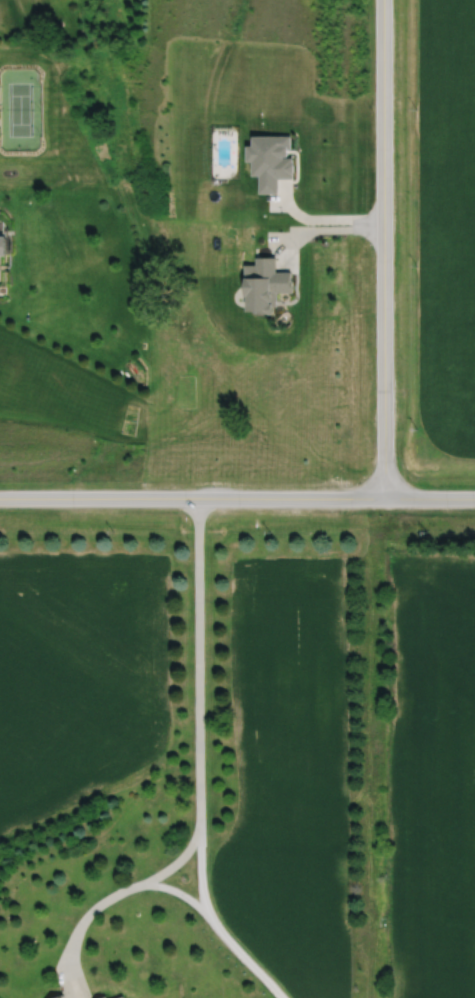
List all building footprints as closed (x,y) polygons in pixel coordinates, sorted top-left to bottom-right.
[(10,256),(10,237),(0,237),(0,256),(10,256)] [(248,313),(277,313),(277,293),(293,293),(293,273),(277,273),(277,258),(259,258),(259,266),(248,266),(248,313)]
